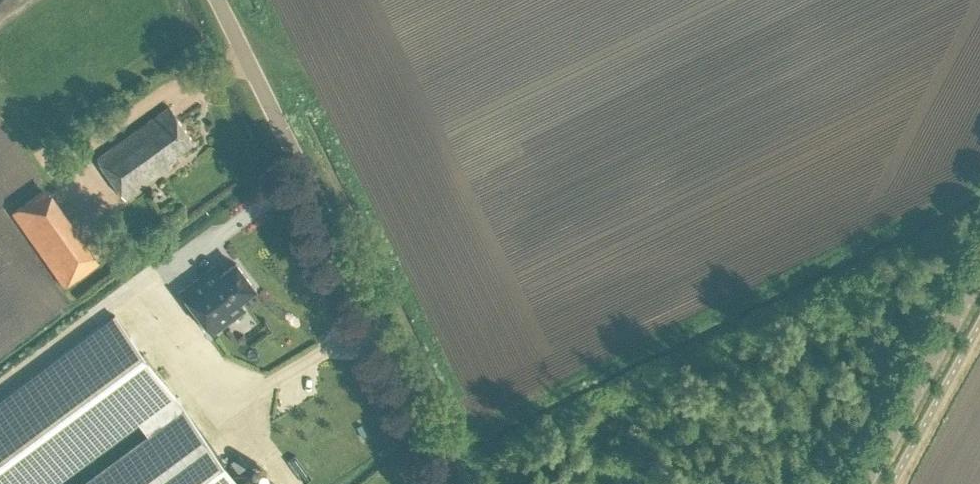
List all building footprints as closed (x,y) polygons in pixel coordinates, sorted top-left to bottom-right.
[(172,106),(96,157),(124,197),(174,165),(172,162),(181,155),(179,153),(196,141),(172,106)] [(49,187),(13,212),(65,287),(101,262),(49,187)] [(182,290),(212,330),(243,307),(238,299),(255,287),(236,262),(221,272),(215,265),(182,290)] [(115,314),(0,399),(0,483),(53,483),(138,421),(166,400),(174,394),(115,314)] [(174,394),(166,400),(138,421),(150,437),(86,483),(241,483),(174,394)]
